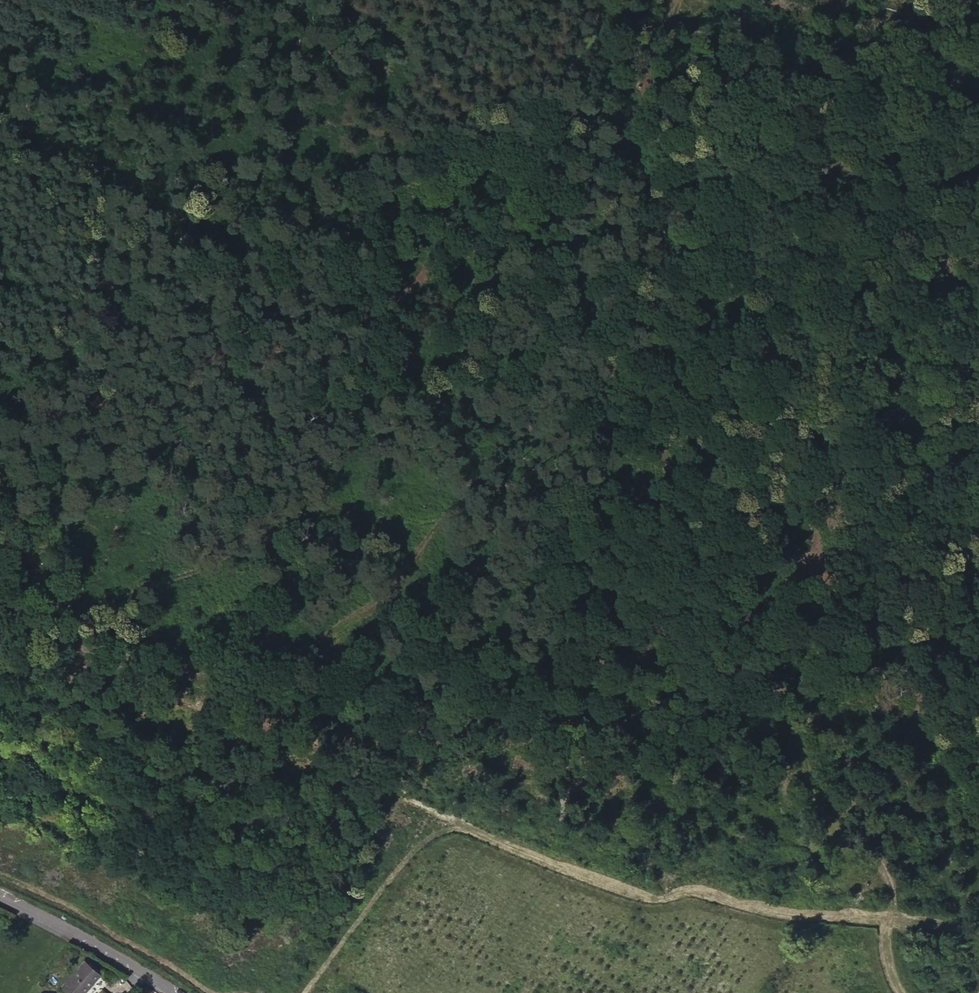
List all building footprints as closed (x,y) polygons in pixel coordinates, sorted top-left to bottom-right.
[(68,992),(69,992),(93,992),(103,982),(105,980),(91,967),(68,992)] [(93,992),(104,992),(109,987),(103,982),(93,992)]
